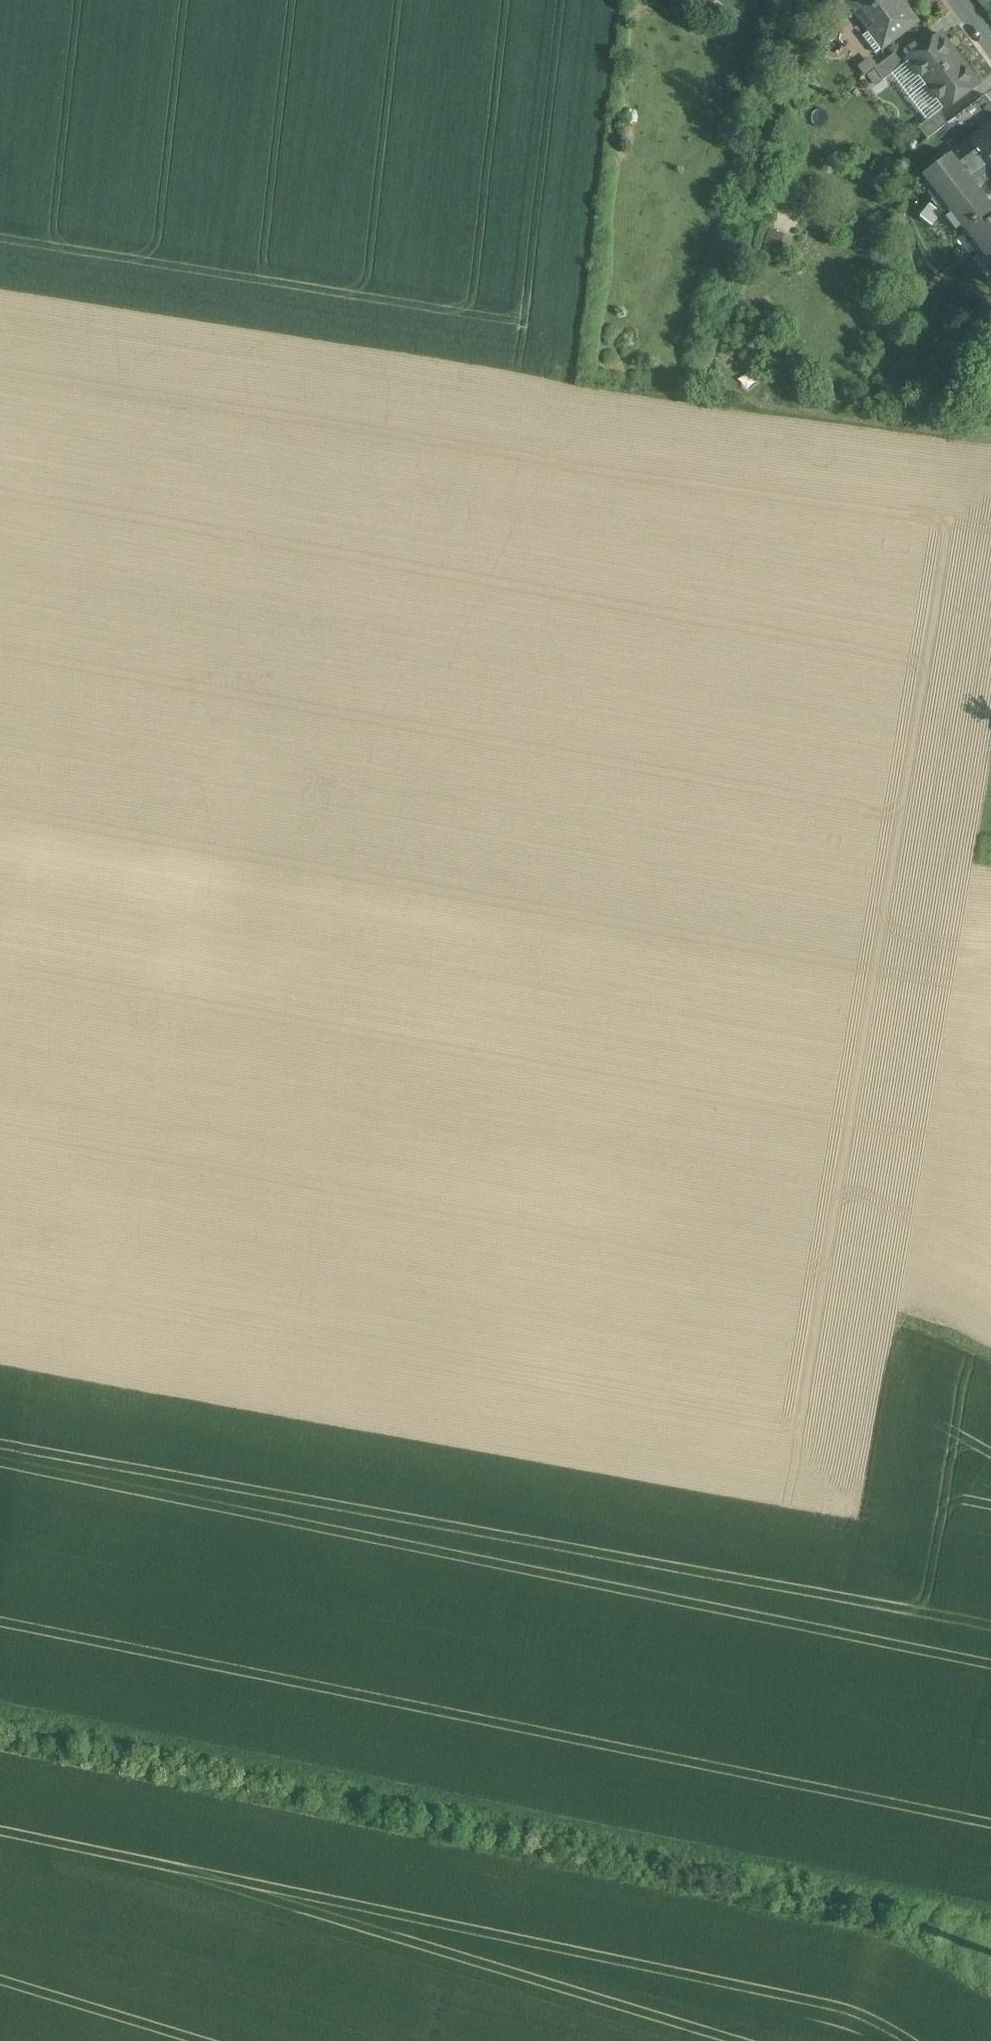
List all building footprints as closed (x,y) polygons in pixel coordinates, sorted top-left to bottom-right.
[(836,13),(843,21),(852,14),(846,5),(850,2),(848,0),(840,0),(836,13)] [(880,50),(919,20),(904,0),(852,0),(850,2),(846,5),(852,14),(880,50)] [(960,60),(941,35),(907,60),(912,67),(912,72),(918,80),(923,81),(927,85),(960,60)] [(895,54),(875,69),(884,81),(904,66),(895,54)] [(960,60),(927,85),(930,90),(929,95),(935,103),(941,104),(946,111),(979,86),(960,60)] [(948,124),(985,130),(990,125),(990,102),(986,95),(948,124)] [(939,112),(919,128),(928,139),(948,124),(939,112)] [(968,143),(990,173),(990,125),(985,130),(968,143)] [(924,176),(950,210),(977,189),(990,179),(990,173),(968,143),(924,176)] [(977,189),(950,210),(965,230),(990,265),(990,207),(977,189)]
